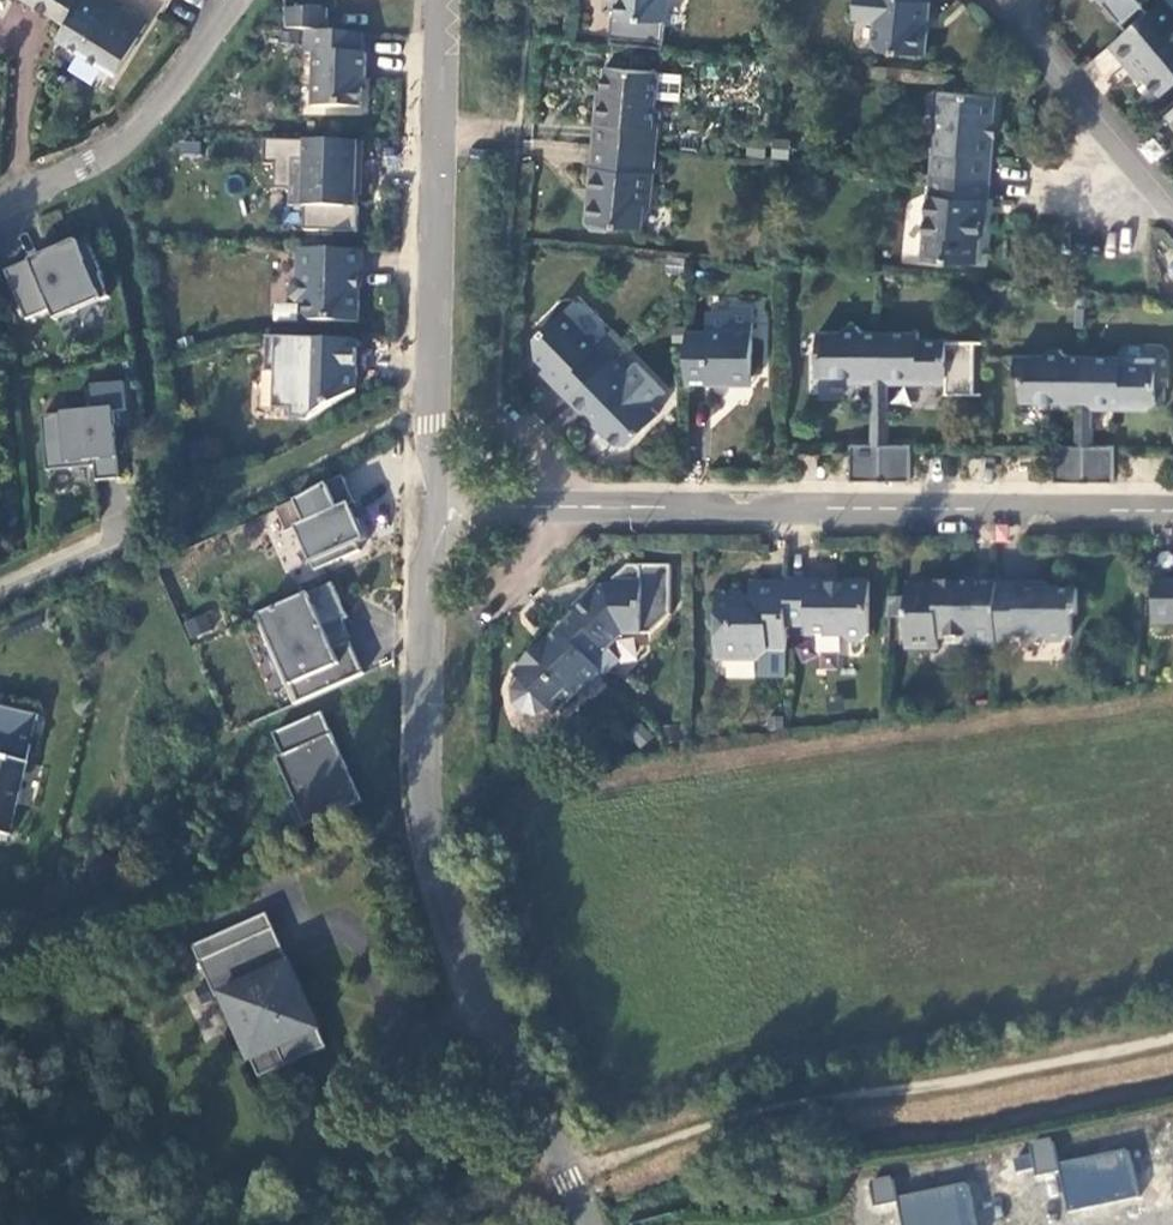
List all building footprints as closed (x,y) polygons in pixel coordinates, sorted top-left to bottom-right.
[(80,0),(22,0),(61,26),(80,0)] [(90,0),(81,0),(60,48),(122,79),(144,27),(90,0)] [(619,16),(615,17),(614,37),(665,43),(668,0),(620,0),(619,16)] [(855,18),(870,20),(875,26),(874,44),(879,50),(930,55),(931,27),(925,26),(927,2),(931,3),(931,0),(857,0),(855,18)] [(1110,47),(1129,68),(1134,64),(1161,97),(1172,87),(1172,4),(1169,0),(1165,0),(1110,47)] [(286,8),(287,30),(306,31),(328,33),(329,11),(286,8)] [(363,54),(364,35),(328,33),(306,31),(305,53),(313,53),(310,106),(359,109),(362,78),(365,78),(366,54),(363,54)] [(596,120),(594,144),(657,150),(660,127),(655,126),(660,72),(606,67),(600,120),(596,120)] [(932,175),(991,180),(995,135),(991,135),(992,123),(994,123),(997,97),(943,91),(939,127),(935,131),(932,175)] [(293,141),(265,140),(264,166),(275,166),(275,190),(288,190),(291,193),(291,207),(306,208),(305,232),(359,233),(360,196),(362,196),(364,143),(293,141)] [(657,150),(594,144),(592,167),(600,168),(597,200),(589,199),(587,222),(592,229),(609,231),(615,225),(644,228),(646,205),(652,206),(657,150)] [(788,167),(776,166),(775,183),(787,183),(788,167)] [(600,168),(592,167),(589,199),(597,200),(600,168)] [(989,200),(991,180),(932,175),(924,258),(979,264),(981,239),(987,234),(988,213),(984,213),(984,201),(989,200)] [(77,239),(5,270),(26,318),(51,307),(56,319),(109,295),(99,272),(101,271),(89,244),(81,248),(77,239)] [(298,305),(306,305),(306,316),(311,321),(359,323),(361,251),(300,249),(299,279),(293,285),(293,300),(298,305)] [(542,372),(570,399),(611,360),(563,310),(537,336),(536,355),(547,366),(542,372)] [(687,331),(687,384),(730,384),(736,373),(753,374),(754,324),(733,324),(733,331),(687,331)] [(882,376),(882,333),(865,332),(858,326),(846,326),(840,332),(820,332),(819,376),(849,376),(882,376)] [(920,332),(882,333),(882,376),(917,376),(925,382),(949,382),(948,340),(920,340),(920,332)] [(295,421),(308,421),(357,394),(359,341),(297,339),(279,339),(277,411),(295,411),(295,421)] [(1122,357),(1086,356),(1086,401),(1123,402),(1128,407),(1151,408),(1157,402),(1158,387),(1170,386),(1170,351),(1164,345),(1128,345),(1123,350),(1122,357)] [(1086,401),(1086,356),(1068,356),(1062,350),(1050,350),(1044,356),(1018,355),(1017,372),(1024,378),(1023,398),(1086,401)] [(651,407),(666,393),(636,362),(627,370),(613,357),(611,360),(570,399),(597,427),(599,425),(618,444),(627,444),(658,414),(651,407)] [(736,373),(730,384),(753,384),(753,374),(736,373)] [(873,445),(882,444),(882,376),(849,376),(848,385),(872,384),(873,445)] [(882,444),(890,444),(892,384),(949,386),(949,382),(925,382),(917,376),(882,376),(882,444)] [(1086,446),(1086,401),(1023,398),(1022,410),(1076,410),(1076,446),(1086,446)] [(1123,402),(1086,401),(1086,446),(1095,446),(1094,410),(1148,411),(1151,408),(1128,407),(1123,402)] [(115,409),(43,417),(49,472),(97,466),(99,482),(122,479),(115,409)] [(851,481),(881,481),(881,462),(882,444),(873,445),(852,444),(851,444),(851,450),(851,481)] [(911,481),(911,450),(911,445),(890,444),(882,444),(881,462),(881,481),(911,481)] [(1095,446),(1086,446),(1085,465),(1085,483),(1115,483),(1116,452),(1115,445),(1095,446)] [(1056,446),(1055,452),(1055,482),(1085,483),(1085,465),(1086,446),(1076,446),(1056,446)] [(298,530),(317,573),(361,553),(358,545),(367,541),(352,506),(355,505),(344,478),(317,493),(278,511),(288,534),(298,530)] [(627,566),(614,580),(613,587),(604,587),(592,599),(589,595),(557,626),(606,676),(620,661),(609,649),(623,635),(641,635),(652,634),(672,615),(671,566),(627,566)] [(788,626),(788,582),(751,581),(751,602),(742,602),(742,593),(718,593),(717,604),(707,612),(707,619),(717,629),(717,653),(726,661),(759,662),(769,653),(788,652),(788,626)] [(829,581),(788,582),(788,626),(807,627),(808,635),(842,636),(850,643),(863,643),(871,637),(872,582),(847,581),(847,585),(829,585),(829,581)] [(998,643),(998,583),(937,582),(938,586),(915,585),(907,596),(908,617),(908,638),(914,649),(939,650),(939,640),(975,640),(975,650),(998,650),(998,643)] [(1033,584),(998,583),(998,643),(1012,644),(1018,638),(1044,638),(1050,643),(1066,643),(1071,638),(1073,638),(1073,619),(1079,614),(1079,590),(1038,590),(1033,584)] [(262,615),(300,704),(365,677),(351,643),(333,650),(324,629),(345,621),(349,619),(335,584),(262,615)] [(1155,584),(1154,624),(1172,624),(1172,584),(1155,584)] [(908,617),(907,596),(890,597),(890,617),(908,617)] [(189,636),(220,627),(215,610),(184,619),(189,636)] [(300,704),(262,615),(257,617),(295,706),(300,704)] [(333,650),(351,643),(354,641),(345,621),(324,629),(333,650)] [(606,676),(557,626),(541,642),(543,645),(514,673),(517,676),(513,688),(513,706),(523,715),(536,717),(551,712),(554,716),(583,686),(589,692),(601,680),(606,676)] [(606,676),(601,680),(608,688),(612,682),(606,676)] [(301,828),(362,802),(324,712),(275,733),(284,755),(279,758),(297,800),(291,803),(301,828)] [(0,714),(0,842),(7,843),(32,721),(0,714)] [(276,911),(201,943),(224,995),(230,992),(258,1057),(259,1057),(284,1045),(292,1064),(334,1045),(316,1004),(310,1007),(301,987),(308,985),(298,961),(264,976),(249,941),(282,926),(276,911)] [(298,961),(282,926),(249,941),(264,976),(298,961)] [(284,1045),(259,1057),(267,1074),(292,1064),(284,1045)] [(1050,1136),(1028,1142),(1036,1174),(1058,1168),(1050,1136)] [(1128,1151),(1059,1165),(1068,1213),(1138,1199),(1128,1151)] [(891,1175),(869,1179),(874,1202),(896,1198),(891,1175)] [(897,1200),(903,1224),(977,1224),(968,1185),(897,1200)]
